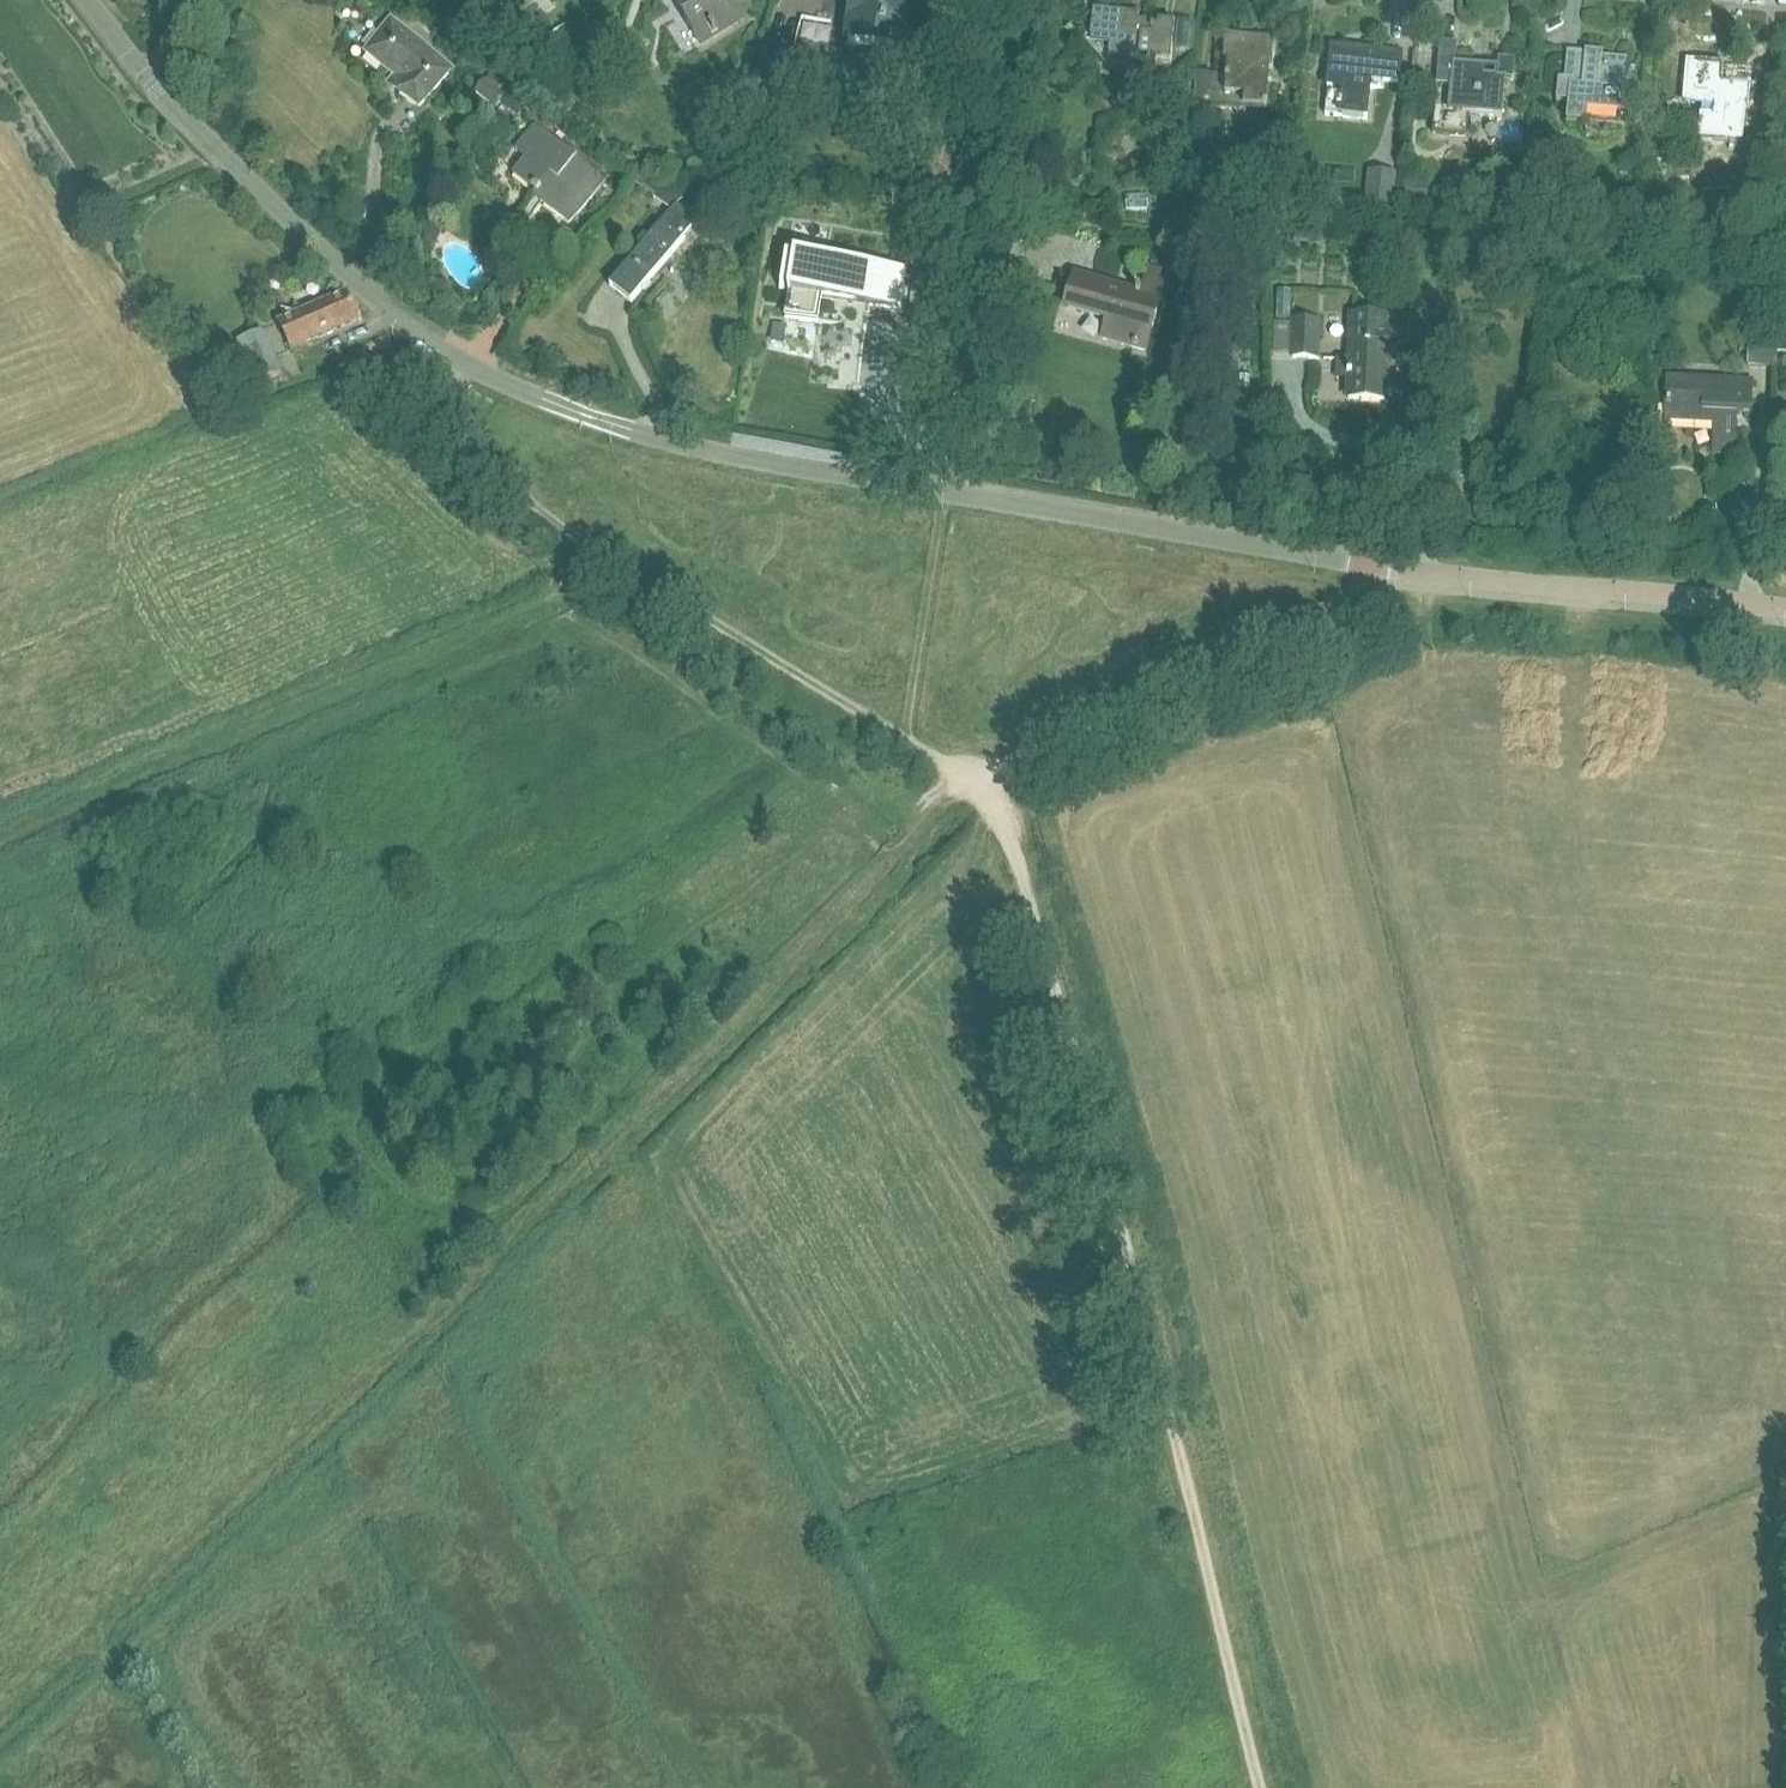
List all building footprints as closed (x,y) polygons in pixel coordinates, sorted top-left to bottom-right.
[(674,1),(702,46),(714,39),(714,40),(718,38),(717,37),(743,21),(730,0),(676,0),(674,1)] [(902,53),(909,0),(853,0),(847,45),(902,53)] [(1175,25),(1158,24),(1158,29),(1154,28),(1154,23),(1146,23),(1145,28),(1138,28),(1139,22),(1139,15),(1096,11),(1093,11),(1091,40),(1111,42),(1109,59),(1130,61),(1138,69),(1137,81),(1155,82),(1156,63),(1172,64),(1173,49),(1175,25)] [(420,109),(435,90),(451,70),(391,24),(368,53),(406,84),(399,93),(420,109)] [(1267,110),(1270,63),(1271,39),(1225,37),(1224,61),(1228,61),(1225,94),(1211,93),(1213,73),(1196,72),(1194,105),(1267,110)] [(1514,82),(1516,60),(1498,59),(1497,79),(1483,78),(1483,71),(1468,70),(1465,66),(1456,65),(1457,44),(1440,43),(1433,135),(1467,138),(1468,117),(1502,120),(1505,82),(1514,82)] [(771,95),(775,80),(785,83),(795,51),(769,44),(760,76),(763,77),(759,92),(771,95)] [(1399,85),(1399,79),(1402,55),(1332,48),(1324,116),(1366,120),(1370,87),(1384,88),(1384,84),(1399,85)] [(1626,90),(1626,84),(1628,60),(1603,58),(1603,56),(1567,53),(1565,81),(1559,80),(1556,104),(1569,105),(1567,126),(1587,128),(1587,126),(1625,129),(1628,91),(1626,90)] [(1749,111),(1749,106),(1751,82),(1723,80),(1724,64),(1689,61),(1687,85),(1686,105),(1703,106),(1700,140),(1739,144),(1742,110),(1749,111)] [(485,80),(475,93),(494,108),(505,94),(500,90),(509,78),(496,68),(487,81),(485,80)] [(1162,122),(1185,125),(1187,107),(1164,104),(1162,122)] [(516,151),(528,160),(514,177),(544,200),(541,204),(569,226),(605,180),(534,125),(534,126),(535,127),(516,151)] [(468,147),(460,158),(470,166),(478,156),(468,147)] [(632,307),(666,264),(699,221),(678,205),(685,196),(647,167),(635,183),(672,212),(611,290),(632,307)] [(1394,209),(1397,174),(1367,171),(1364,206),(1394,209)] [(1038,178),(1024,176),(1022,190),(1036,192),(1038,178)] [(1148,196),(1126,196),(1126,210),(1148,210),(1148,196)] [(1310,233),(1296,232),(1296,243),(1310,243),(1310,233)] [(1312,234),(1311,243),(1321,243),(1322,234),(1312,234)] [(784,258),(780,291),(790,293),(786,320),(847,328),(865,331),(867,331),(871,305),(901,310),(907,273),(868,267),(813,259),(795,256),(795,259),(784,258)] [(1123,291),(1099,284),(1076,277),(1067,308),(1110,320),(1104,340),(1146,352),(1167,276),(1148,271),(1142,291),(1136,289),(1135,294),(1122,291),(1123,291)] [(1753,286),(1754,284),(1753,283),(1753,281),(1751,279),(1750,277),(1747,276),(1745,276),(1743,277),(1741,277),(1740,278),(1739,280),(1738,282),(1737,284),(1738,287),(1739,289),(1740,290),(1741,291),(1743,292),(1745,292),(1747,292),(1749,291),(1751,290),(1753,288),(1753,286)] [(347,293),(338,297),(279,323),(292,351),(359,321),(347,293)] [(455,296),(448,303),(459,313),(465,307),(455,296)] [(1232,298),(1229,327),(1251,329),(1254,300),(1232,298)] [(1426,366),(1427,342),(1427,329),(1388,327),(1388,318),(1351,317),(1348,399),(1385,401),(1386,364),(1426,366)] [(1316,360),(1317,324),(1293,324),(1292,360),(1316,360)] [(1749,331),(1747,369),(1776,370),(1777,332),(1749,331)] [(237,343),(258,386),(282,375),(262,332),(237,343)] [(1778,336),(1777,352),(1785,352),(1785,337),(1778,336)] [(1171,369),(1192,387),(1219,356),(1198,338),(1171,369)] [(1750,415),(1750,391),(1750,381),(1668,379),(1667,422),(1716,423),(1714,452),(1733,453),(1735,414),(1750,415)] [(1576,435),(1576,447),(1596,447),(1596,435),(1576,435)]
